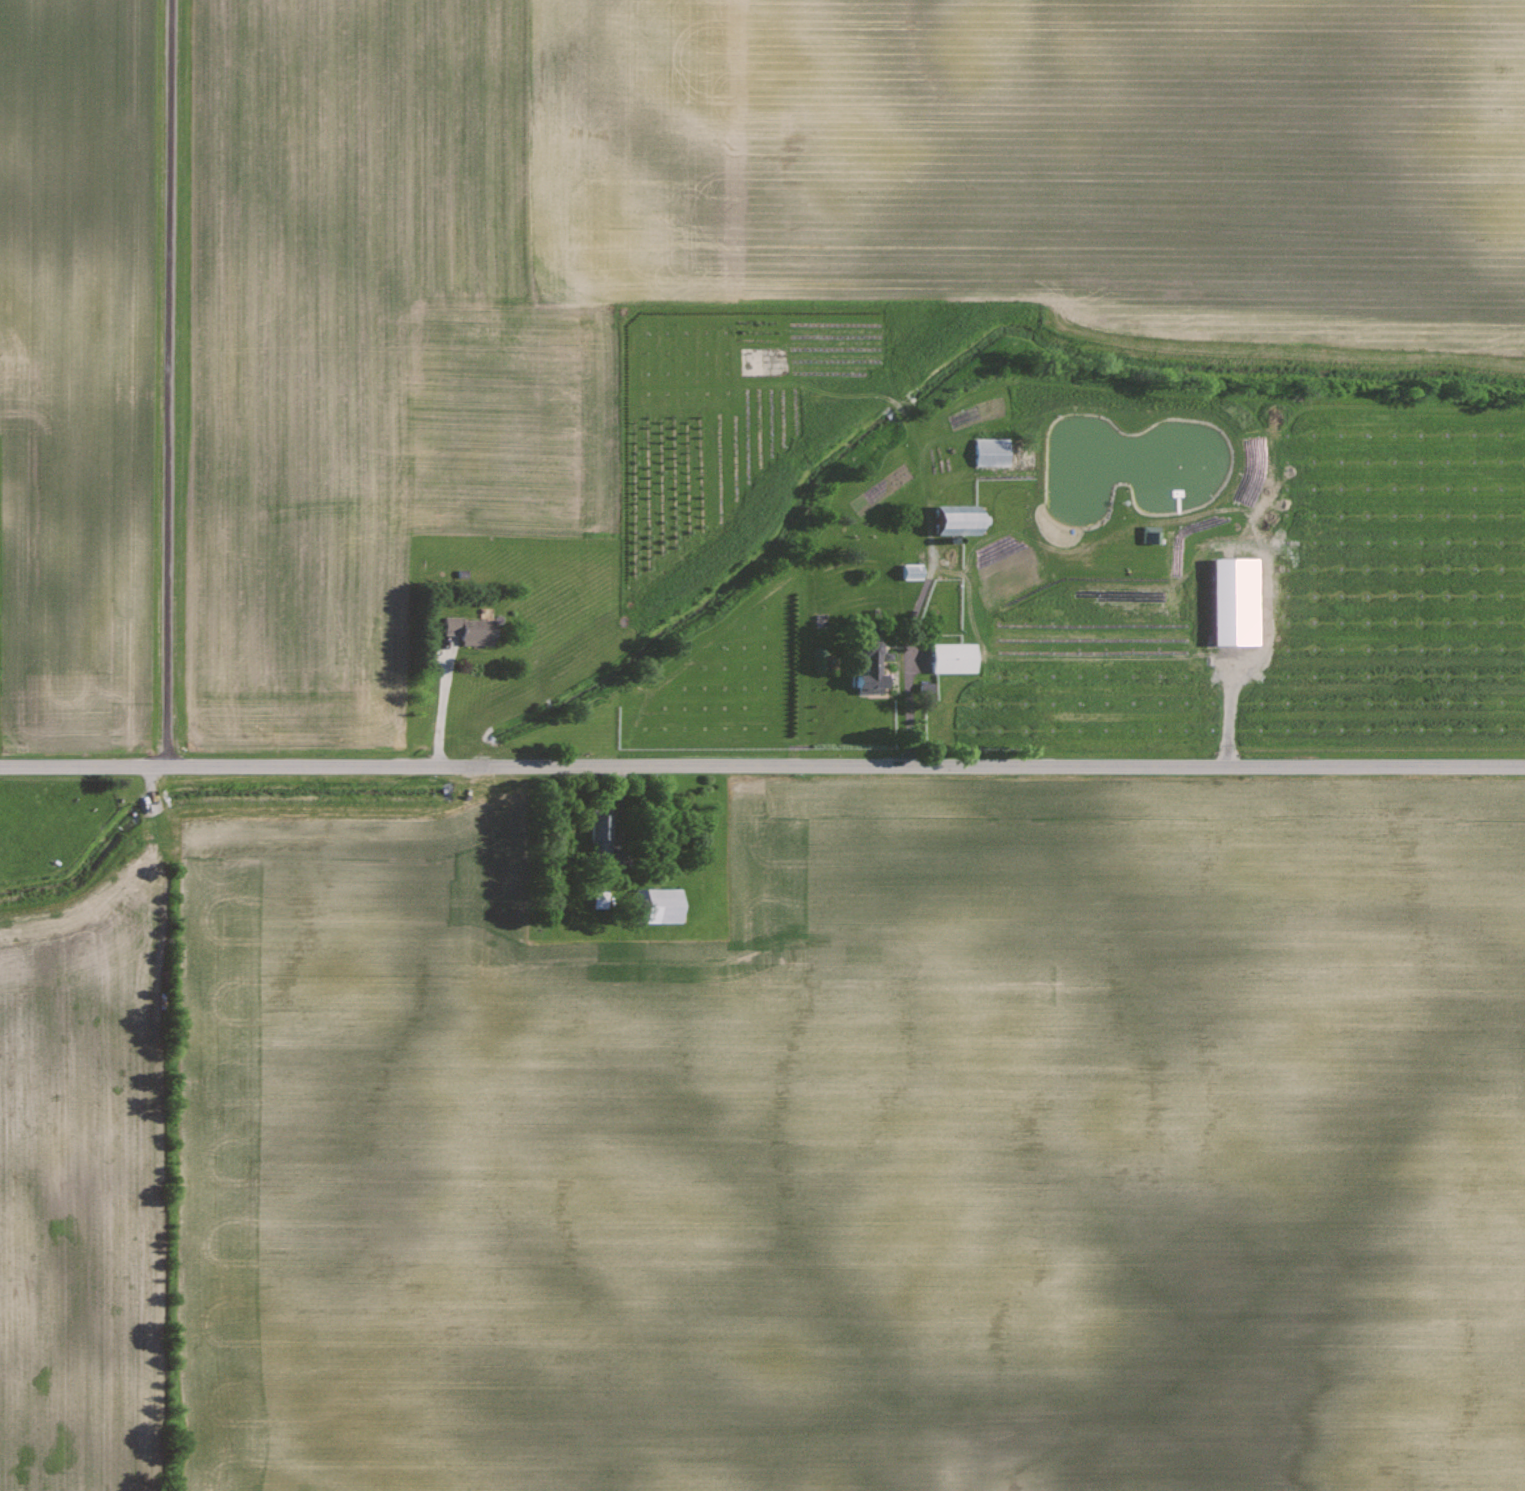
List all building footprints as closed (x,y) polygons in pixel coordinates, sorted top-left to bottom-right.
[(923,505),(922,534),(971,534),(971,505),(923,505)] [(1204,645),(1250,645),(1249,558),(1204,559),(1204,645)] [(896,579),(919,580),(919,564),(896,564),(896,579)] [(445,618),(446,634),(462,634),(462,645),(494,644),(494,633),(499,633),(498,618),(445,618)] [(877,692),(878,653),(875,653),(875,642),(850,642),(850,655),(853,655),(852,675),(843,674),(843,692),(877,692)] [(925,673),(973,673),(973,644),(925,643),(925,673)] [(916,693),(928,692),(927,682),(916,683),(916,693)] [(604,862),(604,812),(582,812),(582,842),(589,842),(589,862),(604,862)] [(631,923),(677,923),(676,889),(631,890),(631,923)]
